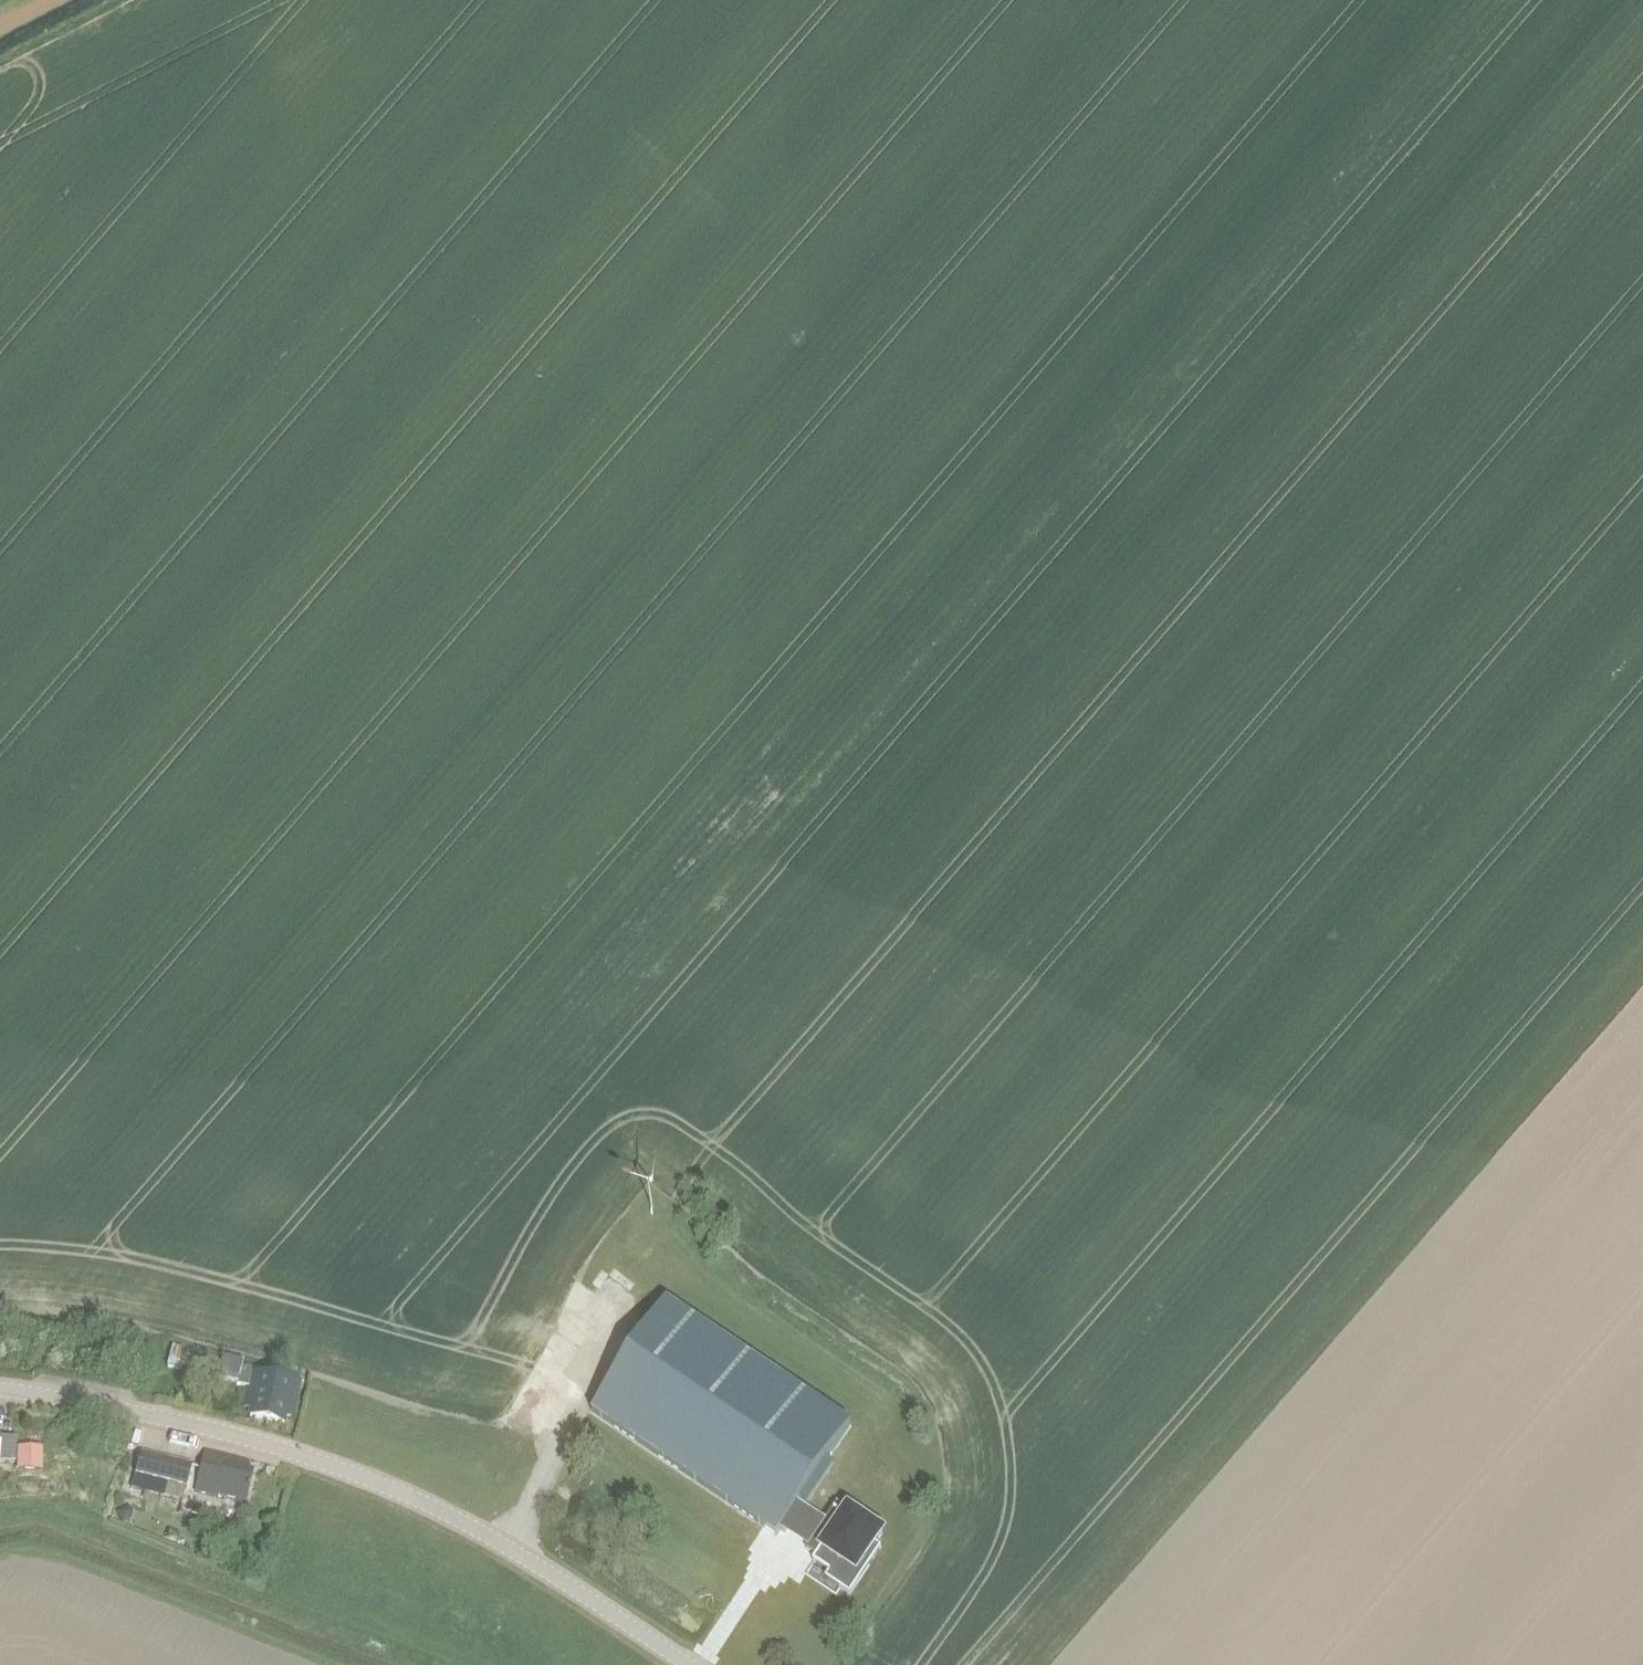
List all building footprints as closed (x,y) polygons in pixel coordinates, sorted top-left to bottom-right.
[(668,1304),(594,1414),(777,1537),(780,1532),(781,1530),(786,1533),(796,1518),(802,1508),(798,1505),(801,1500),(807,1504),(834,1463),(828,1459),(851,1426),(668,1304)] [(172,1348),(166,1368),(178,1371),(184,1351),(172,1348)] [(220,1361),(216,1380),(236,1385),(235,1387),(247,1389),(243,1408),(251,1410),(249,1417),(283,1424),(285,1417),(292,1418),(299,1385),(251,1374),(251,1371),(241,1368),(242,1362),(221,1357),(220,1361)] [(14,1466),(16,1438),(0,1437),(0,1465),(14,1466)] [(42,1442),(16,1442),(16,1473),(42,1474),(42,1442)] [(141,1453),(132,1490),(164,1498),(167,1483),(186,1488),(191,1466),(141,1453)] [(247,1504),(254,1473),(249,1472),(251,1465),(206,1455),(197,1493),(247,1504)] [(185,1497),(184,1512),(197,1513),(199,1498),(185,1497)] [(837,1506),(807,1551),(818,1558),(814,1564),(830,1574),(826,1580),(851,1596),(859,1583),(855,1581),(885,1536),(846,1511),(837,1506)] [(129,1507),(117,1513),(123,1526),(130,1522),(133,1515),(129,1507)]
